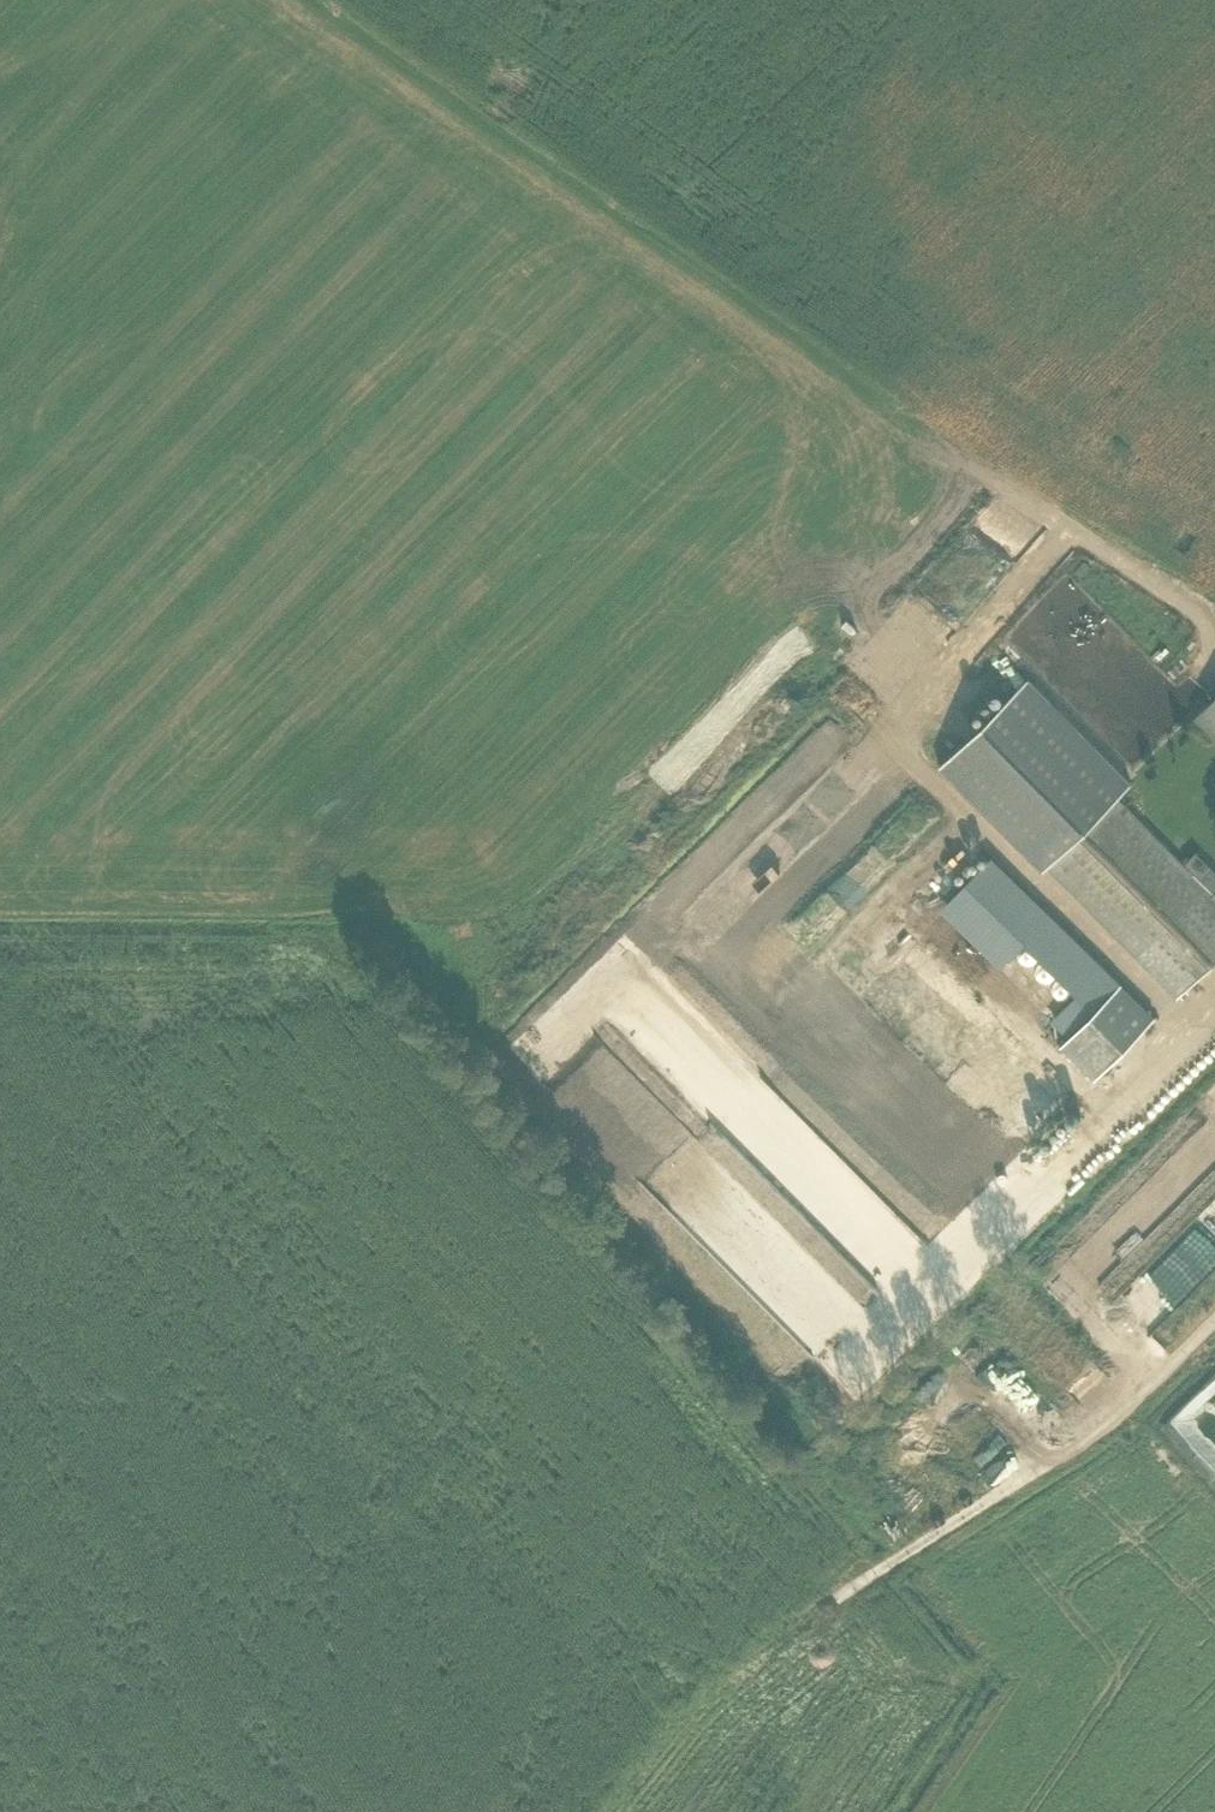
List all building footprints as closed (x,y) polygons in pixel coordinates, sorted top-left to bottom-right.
[(1212,893),(1116,797),(1131,782),(1028,678),(940,765),(1043,870),(1047,865),(1178,997),(1214,960),(1214,890),(1212,893)] [(1214,734),(1214,695),(1195,715),(1214,734)] [(1062,1042),(1097,1077),(1159,1015),(996,853),(943,906),(1003,966),(1028,941),(1078,991),(1051,1018),(1068,1035),(1062,1042)] [(947,1405),(935,1416),(952,1435),(962,1427),(1006,1478),(1021,1466),(953,1386),(940,1397),(947,1405)]
